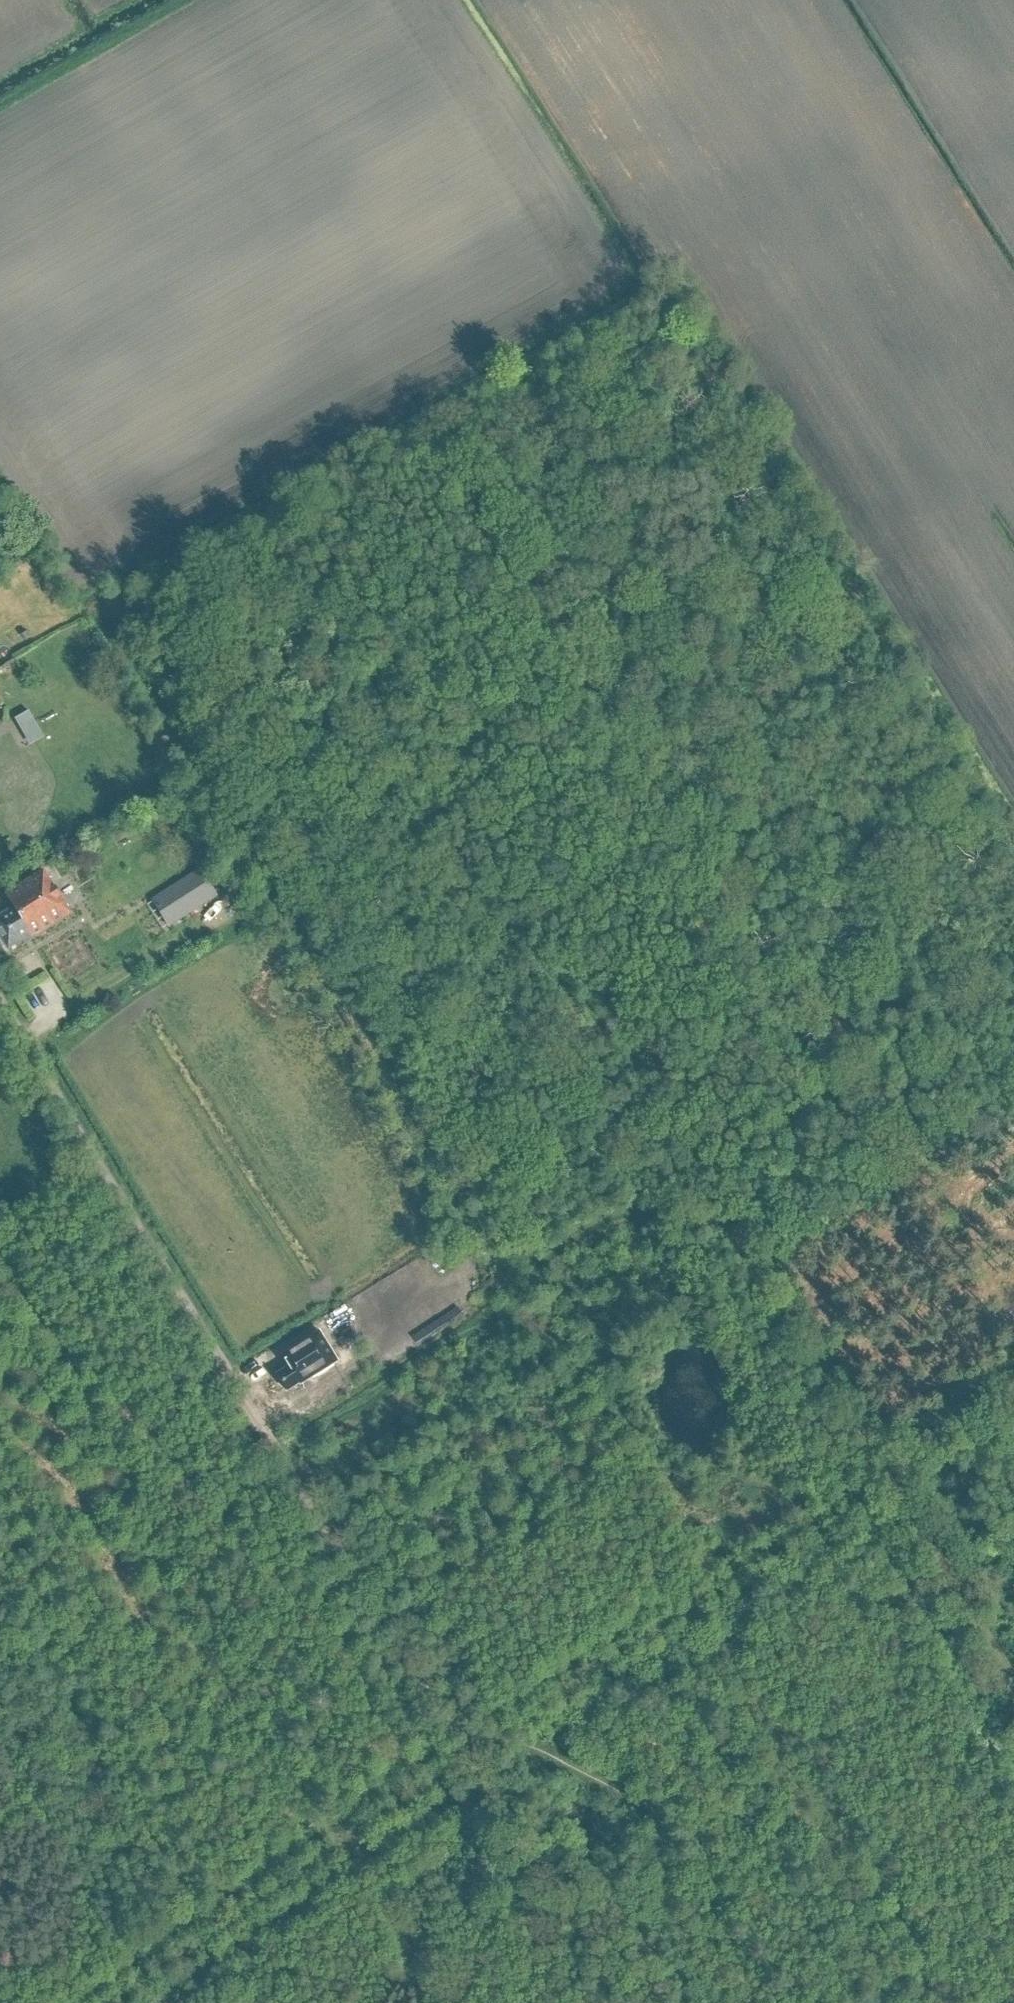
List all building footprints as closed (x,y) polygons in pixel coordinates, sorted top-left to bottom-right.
[(28,711),(15,719),(23,732),(36,725),(28,711)] [(71,913),(44,870),(5,894),(13,907),(0,916),(0,936),(8,948),(30,934),(32,937),(71,913)] [(163,895),(166,900),(156,906),(165,920),(175,914),(178,919),(215,895),(200,871),(163,895)] [(290,1369),(277,1377),(288,1394),(300,1386),(301,1387),(339,1364),(319,1334),(282,1357),(290,1369)]
